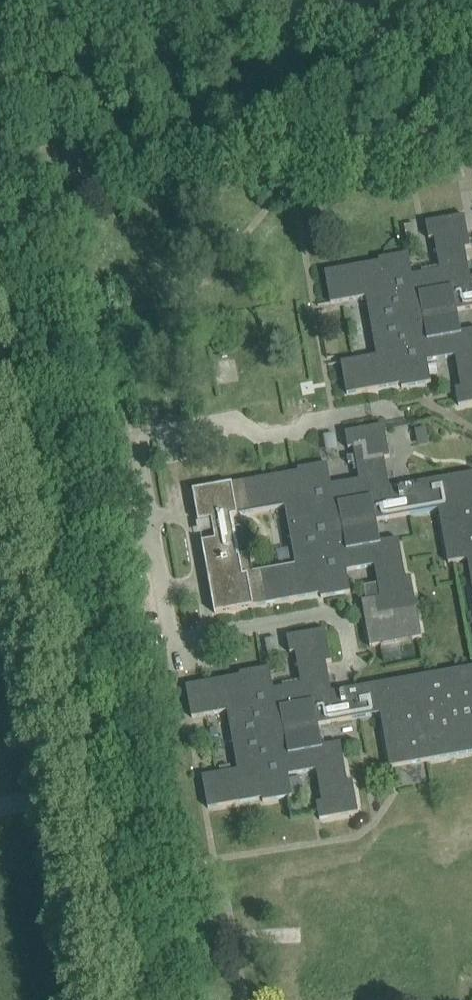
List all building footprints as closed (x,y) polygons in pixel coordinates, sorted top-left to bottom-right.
[(471,278),(468,260),(466,249),(471,248),(465,216),(426,223),(429,239),(434,238),(440,270),(412,275),(408,254),(401,255),(379,259),(379,262),(325,272),(329,292),(331,302),(331,304),(367,297),(377,356),(342,362),(342,364),(348,394),(402,385),(402,388),(432,382),(432,381),(428,361),(456,356),(462,388),(456,389),(458,400),(459,406),(471,404),(471,330),(462,332),(458,311),(471,308),(471,278)] [(413,484),(397,487),(391,488),(388,470),(385,458),(391,458),(386,432),(385,428),(385,425),(348,432),(346,432),(349,449),(355,448),(356,454),(347,456),(349,463),(357,462),(360,480),(332,485),(328,464),(322,465),(299,469),(299,472),(233,484),(193,491),(195,502),(199,522),(200,522),(200,521),(212,519),(214,531),(216,540),(204,542),(203,541),(202,542),(215,614),(321,595),(321,598),(348,593),(351,593),(347,571),(375,566),(378,581),(365,583),(368,600),(362,601),(363,605),(370,646),(370,647),(372,647),(403,641),(422,638),(417,609),(411,577),(406,578),(399,541),(399,539),(381,542),(377,521),(412,514),(439,510),(448,563),(460,561),(468,560),(471,579),(471,583),(471,473),(413,484)] [(273,689),(270,668),(262,669),(240,673),(241,676),(187,686),(186,686),(192,718),(228,711),(238,770),(202,776),(208,808),(210,808),(228,805),(262,799),(262,802),(293,797),(293,795),(289,775),(316,770),(322,802),(317,803),(320,820),(321,819),(359,813),(353,781),(348,782),(341,745),(341,743),(322,746),(319,725),(362,717),(381,714),(390,767),(391,767),(429,760),(471,753),(471,667),(356,688),(354,688),(338,691),(332,692),(329,674),(327,663),(332,662),(332,661),(326,630),(289,636),(287,637),(290,653),(296,652),(302,684),(273,689)]
